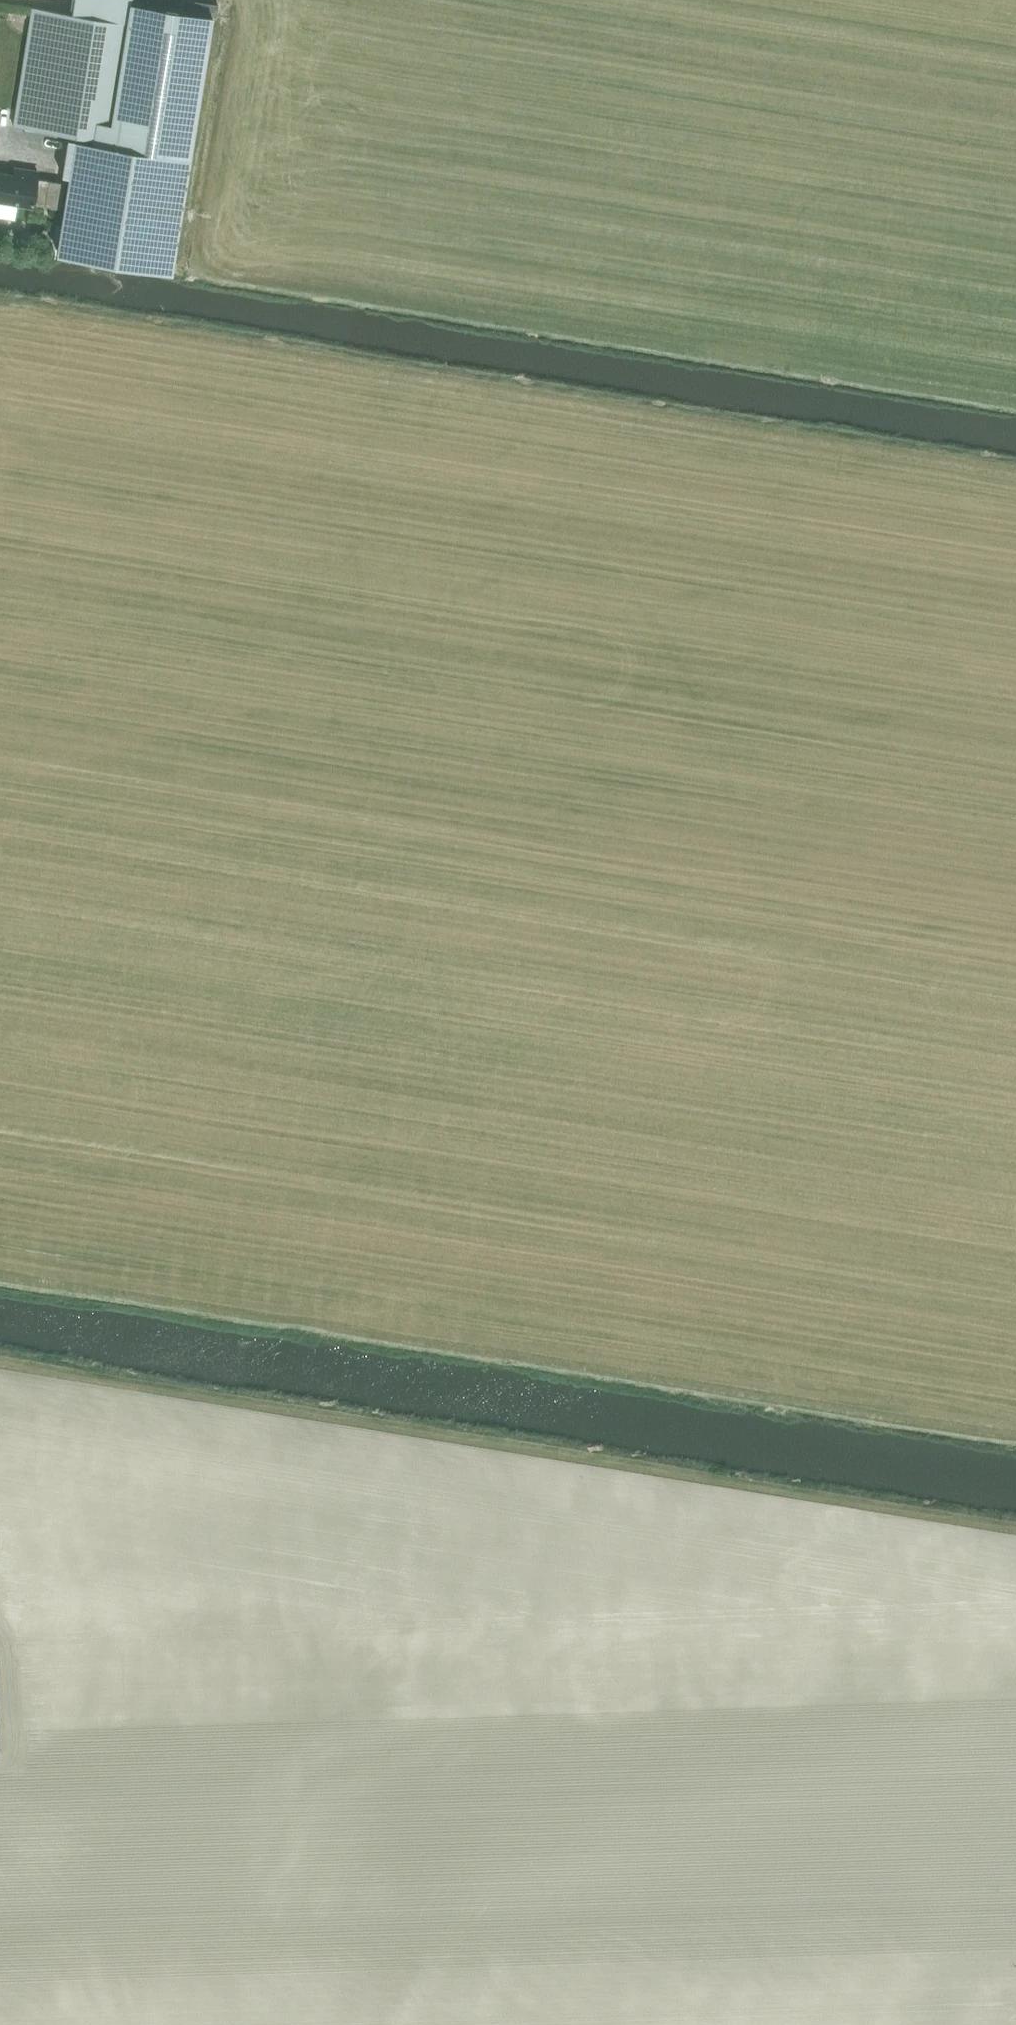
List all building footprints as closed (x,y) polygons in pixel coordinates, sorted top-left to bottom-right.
[(9,127),(64,135),(57,176),(64,177),(52,252),(167,270),(207,15),(125,3),(122,22),(28,7),(9,127)] [(58,184),(33,180),(34,172),(17,169),(16,177),(0,174),(0,203),(29,207),(29,205),(54,209),(58,184)]
